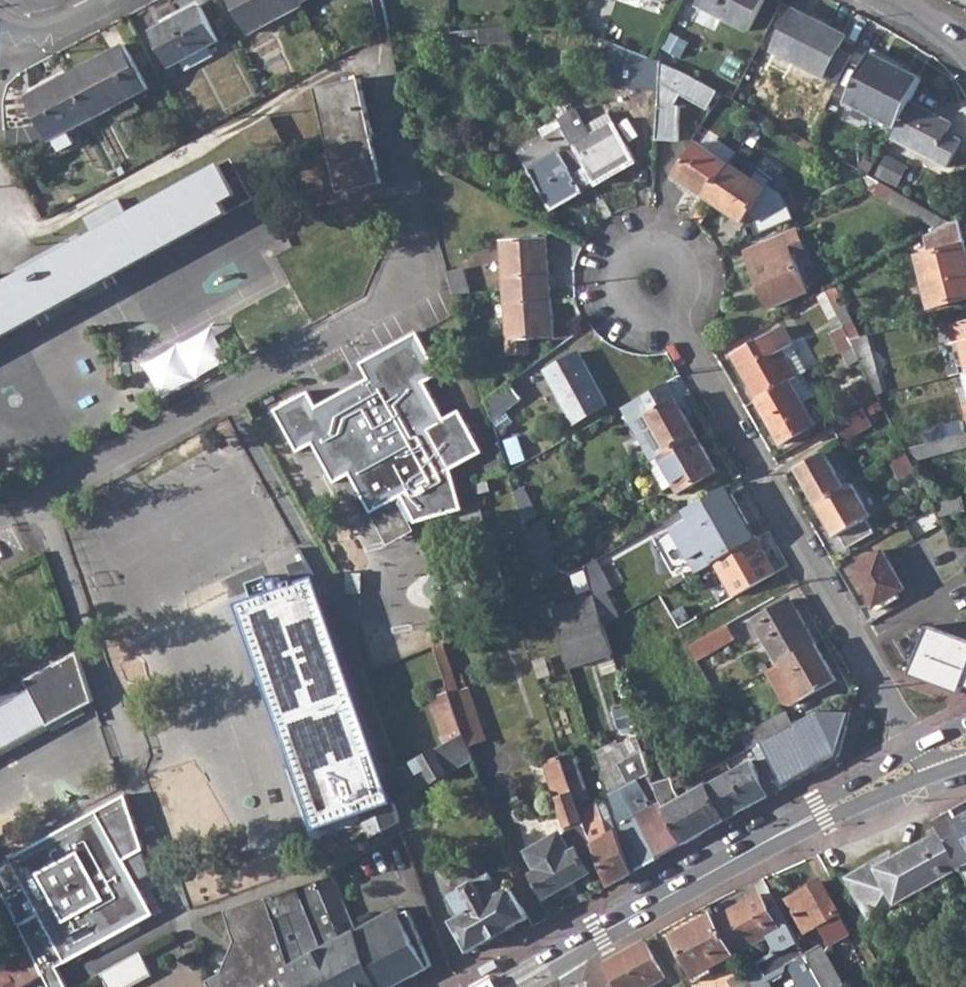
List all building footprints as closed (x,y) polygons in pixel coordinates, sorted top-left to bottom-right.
[(249,34),(302,5),(300,2),(299,0),(231,0),(249,34)] [(700,5),(749,30),(764,0),(702,0),(700,5)] [(200,5),(174,19),(175,22),(202,8),(200,5)] [(794,7),(772,50),(823,77),(846,34),(794,7)] [(175,22),(174,19),(150,32),(169,67),(180,61),(185,71),(213,55),(208,46),(219,40),(202,8),(175,22)] [(505,27),(474,29),(480,43),(512,40),(505,27)] [(125,44),(72,73),(91,109),(112,98),(117,106),(112,108),(120,123),(143,110),(136,97),(150,89),(125,44)] [(656,59),(615,44),(609,61),(618,65),(618,87),(661,89),(661,61),(656,59)] [(871,52),(846,102),(859,108),(896,127),(909,102),(922,77),(871,52)] [(661,61),(661,89),(658,130),(679,131),(681,97),(678,96),(682,87),(693,92),(699,79),(684,70),(661,61)] [(91,109),(72,73),(26,98),(50,141),(54,139),(61,152),(75,144),(69,132),(95,118),(91,109)] [(338,193),(382,183),(383,182),(371,132),(360,78),(315,88),(338,193)] [(112,98),(91,109),(95,118),(112,108),(117,106),(112,98)] [(859,108),(846,102),(841,112),(854,118),(859,108)] [(896,127),(890,138),(948,168),(962,140),(947,133),(952,123),(909,102),(896,127)] [(576,110),(558,120),(563,129),(595,184),(596,187),(637,164),(619,132),(596,145),(590,135),(576,110)] [(269,116),(240,133),(256,159),(284,143),(269,116)] [(613,122),(590,135),(596,145),(619,132),(613,122)] [(595,184),(563,129),(520,154),(552,210),(595,184)] [(677,175),(707,196),(731,163),(738,153),(717,139),(710,149),(700,142),(677,175)] [(891,153),(879,174),(900,186),(912,164),(891,153)] [(229,159),(223,162),(246,202),(252,199),(229,159)] [(0,285),(0,339),(44,314),(246,202),(223,162),(191,180),(188,182),(127,216),(118,200),(82,219),(91,235),(81,240),(77,235),(15,270),(18,275),(0,285)] [(731,163),(707,196),(744,222),(749,215),(753,219),(759,233),(793,219),(784,196),(770,186),(768,189),(731,163)] [(847,184),(851,195),(867,188),(862,178),(847,184)] [(879,182),(867,188),(928,222),(937,228),(948,222),(932,213),(891,189),(879,182)] [(925,236),(929,252),(918,255),(931,306),(965,298),(965,242),(960,219),(951,221),(948,222),(937,228),(925,236)] [(784,234),(746,250),(770,309),(809,293),(784,234)] [(502,239),(506,290),(548,287),(544,237),(502,239)] [(462,270),(446,274),(452,295),(469,294),(462,270)] [(836,286),(827,291),(850,338),(860,336),(844,302),(836,286)] [(548,287),(506,290),(507,320),(511,355),(529,354),(528,339),(552,337),(548,287)] [(827,291),(818,296),(835,328),(830,331),(840,353),(854,345),(850,338),(827,291)] [(952,343),(959,341),(965,371),(965,320),(948,324),(952,343)] [(734,355),(758,398),(792,380),(799,376),(783,349),(792,343),(794,342),(785,326),(734,355)] [(438,375),(416,333),(361,364),(369,379),(315,408),(307,393),(275,410),(298,451),(314,442),(335,480),(350,472),(372,511),(402,494),(417,521),(462,506),(449,468),(480,452),(459,412),(444,420),(423,382),(438,375)] [(860,336),(850,338),(854,345),(878,393),(884,392),(877,367),(869,334),(860,336)] [(952,343),(958,365),(960,373),(963,372),(965,371),(959,341),(952,343)] [(792,343),(783,349),(799,376),(804,373),(808,371),(792,343)] [(579,353),(546,372),(574,423),(608,404),(579,353)] [(958,365),(946,369),(948,376),(960,373),(958,365)] [(492,369),(477,375),(484,399),(495,392),(492,369)] [(799,376),(792,380),(817,424),(829,417),(804,373),(799,376)] [(792,380),(758,398),(784,443),(817,424),(792,380)] [(666,382),(639,398),(620,408),(650,460),(660,455),(669,450),(697,434),(676,397),(675,398),(666,382)] [(495,392),(484,399),(491,420),(503,411),(520,399),(508,383),(495,392)] [(864,407),(833,425),(843,443),(874,425),(864,407)] [(506,412),(493,421),(500,430),(512,422),(506,412)] [(938,428),(940,439),(965,433),(963,421),(938,428)] [(905,448),(907,452),(917,470),(922,468),(918,459),(955,449),(965,446),(965,433),(940,439),(905,448)] [(669,450),(660,455),(680,492),(718,470),(697,434),(669,450)] [(517,435),(504,439),(511,463),(524,459),(517,435)] [(798,468),(819,502),(846,487),(826,452),(798,468)] [(907,452),(892,462),(903,479),(917,470),(907,452)] [(819,502),(817,503),(826,519),(831,517),(841,533),(842,532),(849,546),(877,530),(869,517),(872,515),(853,483),(846,487),(819,502)] [(525,486),(514,490),(524,523),(538,516),(525,486)] [(686,541),(702,568),(715,561),(756,538),(732,494),(683,522),(692,538),(686,541)] [(962,495),(933,502),(934,505),(939,516),(965,509),(962,495)] [(831,517),(826,519),(836,536),(841,533),(831,517)] [(544,519),(526,529),(545,588),(561,578),(552,552),(555,549),(544,519)] [(756,538),(715,561),(740,604),(781,580),(756,538)] [(955,547),(965,567),(965,543),(955,547)] [(883,547),(853,565),(875,604),(906,587),(883,547)] [(329,615),(308,556),(289,563),(294,578),(286,581),(287,585),(237,603),(316,828),(342,819),(358,813),(367,837),(399,820),(372,741),(350,677),(329,615)] [(596,558),(585,565),(594,594),(603,624),(618,615),(627,610),(596,558)] [(594,594),(551,607),(570,669),(613,654),(611,648),(603,624),(594,594)] [(753,620),(778,663),(786,659),(816,642),(791,597),(753,620)] [(618,615),(603,624),(611,648),(628,643),(618,615)] [(726,624),(688,645),(697,660),(735,638),(726,624)] [(910,670),(965,691),(965,643),(925,628),(910,670)] [(816,642),(786,659),(768,668),(788,703),(795,705),(808,697),(838,680),(816,642)] [(441,643),(433,646),(447,685),(450,692),(458,689),(441,643)] [(49,724),(93,699),(77,650),(0,692),(0,751),(49,724)] [(450,692),(447,685),(432,690),(434,695),(428,697),(444,742),(398,769),(407,795),(473,759),(468,746),(464,732),(459,719),(450,692)] [(481,725),(477,712),(468,686),(458,689),(450,692),(459,719),(464,732),(481,725)] [(742,725),(736,728),(749,749),(757,745),(794,724),(787,711),(746,732),(742,725)] [(818,768),(839,756),(853,714),(818,711),(794,724),(757,745),(772,771),(777,768),(786,786),(818,768)] [(2,756),(52,728),(49,724),(0,751),(0,757),(2,756)] [(481,725),(464,732),(468,746),(486,740),(481,725)] [(585,746),(561,754),(572,789),(574,796),(577,804),(590,799),(581,772),(592,768),(585,746)] [(616,779),(619,786),(637,777),(645,790),(655,788),(653,783),(644,752),(618,763),(623,776),(616,779)] [(674,752),(665,755),(672,777),(676,790),(682,787),(684,785),(674,752)] [(560,753),(542,759),(554,795),(572,789),(561,754),(560,753)] [(752,759),(707,784),(727,819),(764,798),(786,786),(777,768),(772,771),(762,777),(752,759)] [(684,785),(682,787),(695,812),(706,831),(727,819),(707,784),(702,776),(684,785)] [(637,777),(608,792),(615,814),(621,832),(631,856),(636,870),(659,857),(635,814),(653,803),(645,790),(637,777)] [(672,777),(653,783),(658,801),(676,790),(672,777)] [(676,790),(658,801),(671,824),(682,844),(683,844),(706,831),(695,812),(682,787),(676,790)] [(572,789),(554,795),(556,802),(574,796),(572,789)] [(0,866),(0,887),(4,894),(23,882),(67,960),(153,914),(124,859),(142,850),(125,796),(0,866)] [(592,871),(600,867),(579,810),(577,804),(574,796),(556,802),(565,828),(559,832),(557,828),(524,851),(536,869),(532,873),(547,899),(593,873),(592,871)] [(577,804),(579,810),(592,806),(590,799),(577,804)] [(606,801),(599,804),(609,832),(617,829),(606,801)] [(653,803),(635,814),(659,857),(682,844),(671,824),(658,801),(653,803)] [(965,828),(965,802),(955,808),(965,828)] [(579,810),(600,867),(607,886),(633,871),(617,829),(609,832),(599,804),(592,806),(579,810)] [(965,873),(965,828),(955,808),(936,819),(942,831),(963,867),(965,873)] [(889,849),(885,851),(910,896),(963,867),(942,831),(894,857),(889,849)] [(848,876),(871,918),(910,896),(885,851),(862,864),(864,867),(848,876)] [(463,938),(470,950),(526,917),(510,888),(502,892),(490,872),(480,878),(475,870),(455,881),(459,889),(449,895),(461,916),(453,920),(463,938)] [(264,896),(292,977),(285,980),(287,986),(381,986),(355,929),(346,910),(332,876),(287,890),(264,896)] [(821,882),(789,900),(806,929),(818,923),(829,944),(851,933),(821,882)] [(716,917),(735,953),(767,936),(777,952),(745,970),(754,986),(772,986),(770,983),(784,975),(788,962),(799,983),(798,984),(800,986),(823,986),(804,953),(778,906),(769,911),(759,894),(716,917)] [(206,980),(210,986),(287,986),(285,980),(292,977),(264,896),(223,909),(235,942),(226,971),(206,980)] [(397,910),(355,929),(381,986),(386,986),(433,967),(411,917),(402,921),(397,910)] [(716,917),(713,913),(674,934),(696,975),(735,953),(716,917)] [(602,963),(616,986),(646,986),(664,977),(644,940),(602,963)] [(804,953),(823,986),(847,986),(822,943),(804,953)] [(101,972),(108,986),(135,986),(155,976),(142,950),(101,972)] [(500,958),(484,966),(487,974),(503,966),(500,958)] [(0,975),(0,986),(18,986),(8,970),(0,975)] [(745,970),(728,979),(733,986),(754,986),(745,970)] [(606,973),(600,977),(603,983),(609,979),(606,973)]
